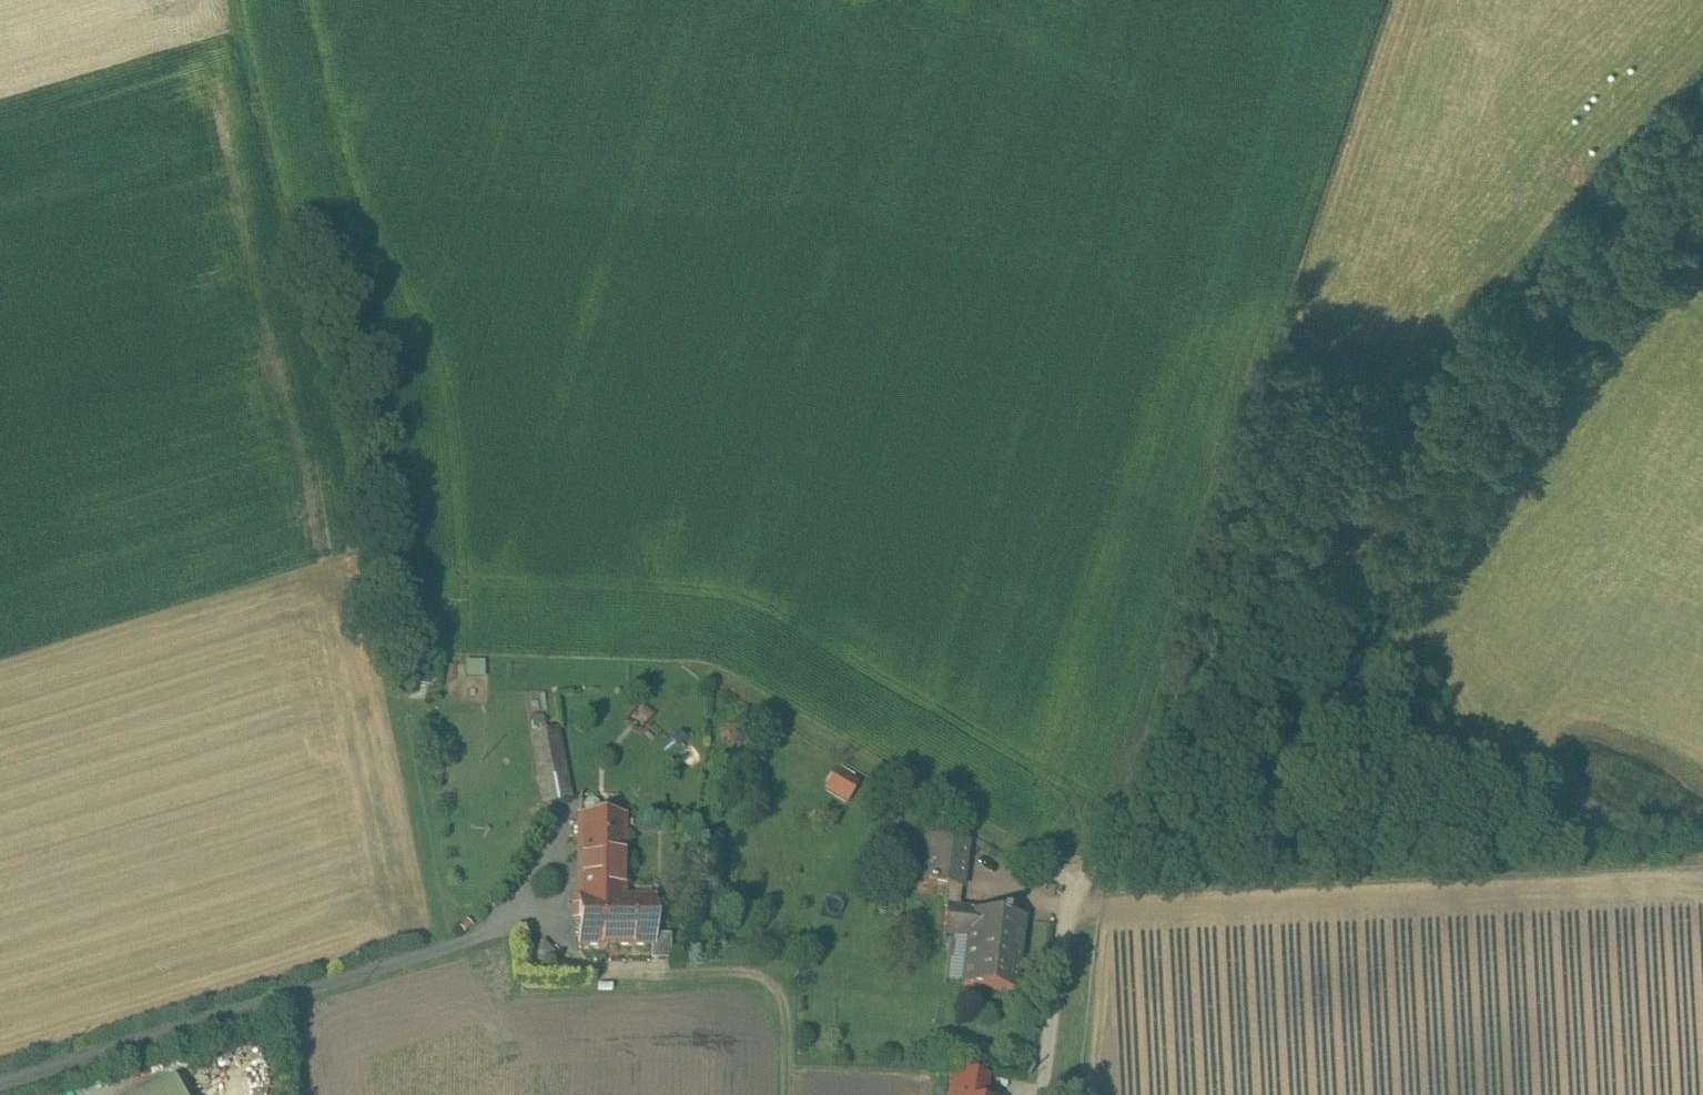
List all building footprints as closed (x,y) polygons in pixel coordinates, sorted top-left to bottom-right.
[(470,673),(489,672),(488,655),(469,655),(470,673)] [(563,723),(533,728),(545,800),(576,795),(563,723)] [(853,801),(862,788),(838,773),(829,786),(853,801)] [(623,892),(622,817),(579,818),(579,952),(649,952),(649,892),(623,892)] [(1019,992),(1019,915),(959,915),(959,830),(915,830),(916,881),(940,881),(940,921),(963,921),(963,993),(1019,992)] [(535,947),(544,959),(558,949),(550,937),(535,947)] [(982,1070),(951,1069),(951,1094),(981,1094),(982,1070)] [(140,1094),(169,1094),(164,1084),(140,1094)]
